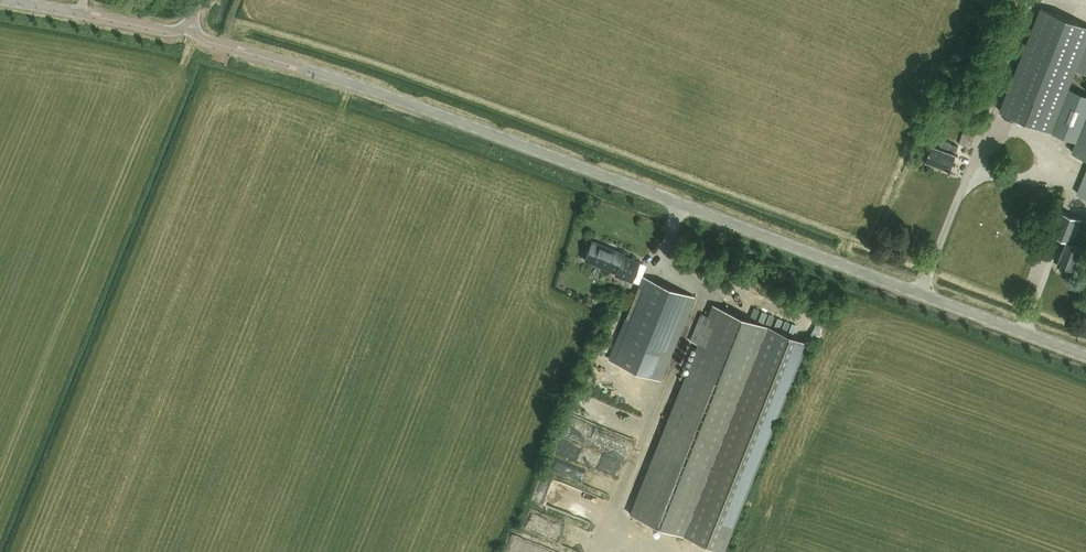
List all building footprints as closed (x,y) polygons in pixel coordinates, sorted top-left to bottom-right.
[(1043,8),(1008,99),(1006,98),(1001,111),(1051,130),(1068,87),(1075,69),(1085,73),(1085,24),(1043,8)] [(1051,130),(1077,140),(1073,150),(1085,155),(1085,94),(1068,87),(1051,130)] [(976,101),(979,92),(975,90),(971,99),(976,101)] [(960,143),(972,147),(976,136),(964,132),(960,143)] [(950,169),(959,146),(951,143),(948,151),(933,145),(927,160),(950,169)] [(1066,242),(1058,262),(1074,268),(1080,254),(1085,256),(1085,220),(1061,211),(1056,224),(1054,224),(1050,235),(1066,242)] [(614,275),(632,282),(641,261),(624,254),(625,253),(592,240),(584,260),(615,273),(614,275)] [(642,276),(608,358),(659,379),(693,297),(642,276)] [(807,341),(713,304),(630,513),(725,550),(807,341)]
